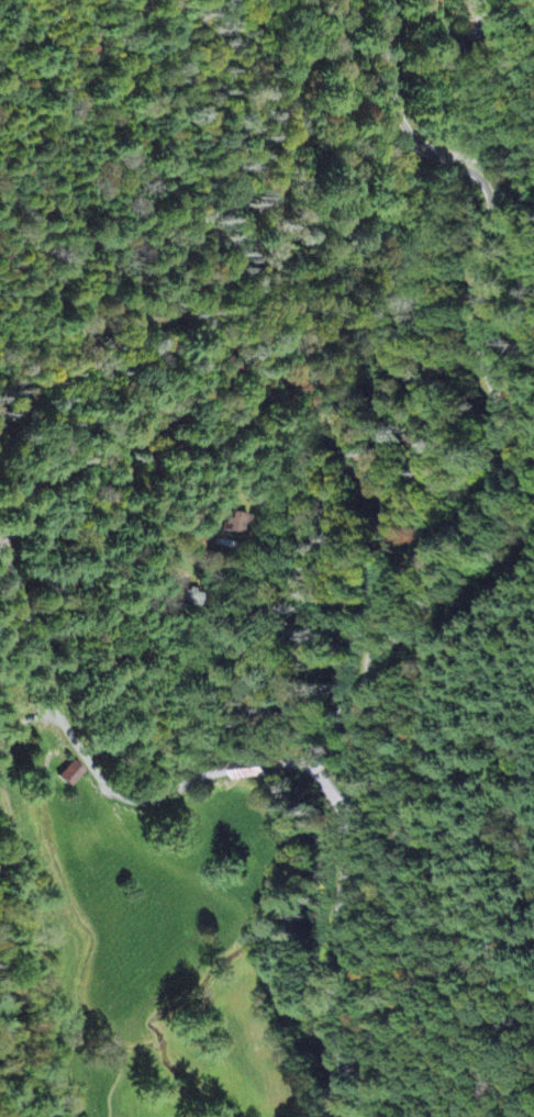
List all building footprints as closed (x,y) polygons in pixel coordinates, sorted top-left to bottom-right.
[(246,538),(247,517),(222,516),(221,537),(246,538)] [(89,773),(77,763),(62,780),(74,790),(89,773)]
